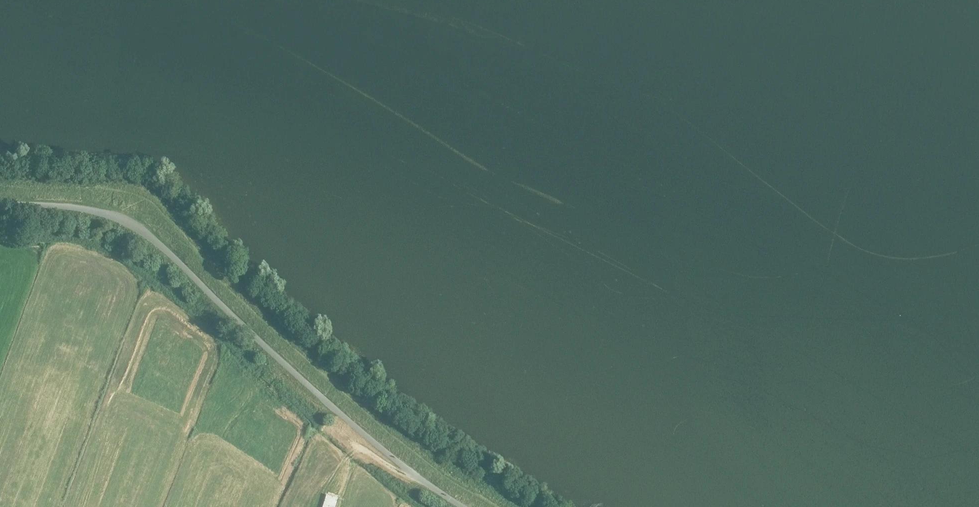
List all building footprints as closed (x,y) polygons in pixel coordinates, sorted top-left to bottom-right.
[(327,495),(323,506),(335,506),(338,498),(327,495)]
